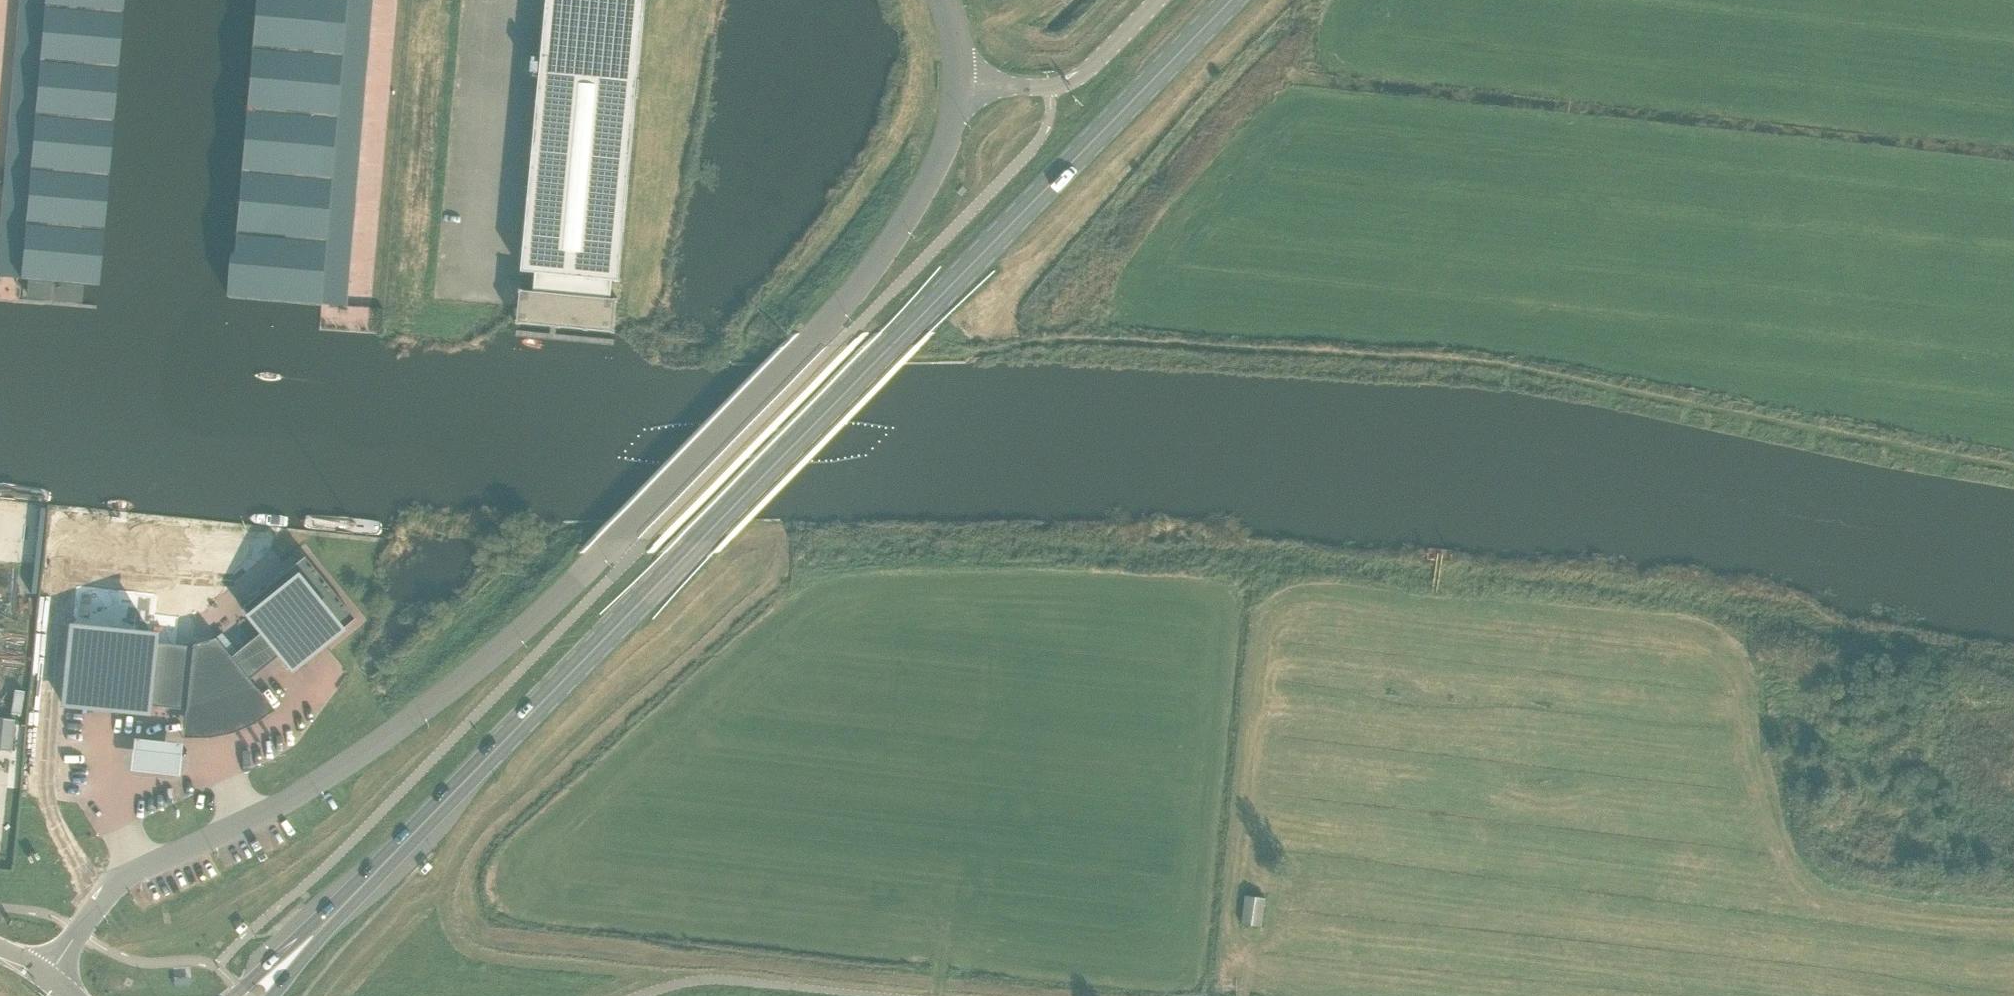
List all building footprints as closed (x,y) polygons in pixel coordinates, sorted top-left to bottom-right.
[(0,236),(0,276),(99,285),(123,0),(20,0),(0,236)] [(228,296),(346,306),(373,0),(254,0),(228,296)] [(522,272),(536,273),(534,292),(527,292),(525,317),(559,321),(558,327),(614,332),(616,300),(611,299),(613,280),(619,281),(645,0),(547,0),(522,272)] [(324,318),(351,320),(352,309),(325,307),(324,318)] [(148,632),(67,625),(59,706),(144,714),(145,706),(185,710),(184,718),(205,718),(225,714),(243,707),(261,695),(248,680),(279,654),(292,670),(355,619),(303,556),(241,607),(261,632),(230,657),(214,638),(187,644),(187,645),(148,641),(148,632)] [(176,738),(187,737),(186,721),(174,722),(176,738)] [(181,747),(132,742),(129,774),(178,779),(181,747)] [(1274,897),(1252,895),(1249,926),(1271,927),(1274,897)]
